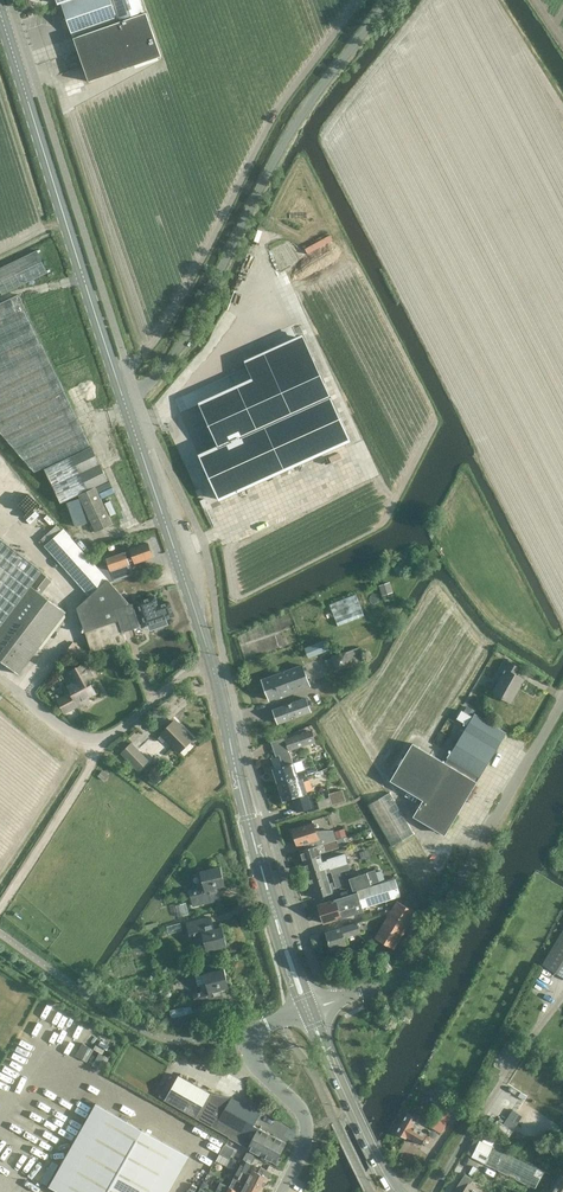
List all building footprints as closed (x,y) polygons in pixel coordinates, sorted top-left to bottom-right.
[(78,50),(88,79),(161,54),(146,11),(145,12),(141,0),(56,0),(58,4),(61,2),(78,50)] [(48,272),(38,249),(0,265),(0,290),(1,292),(48,272)] [(91,445),(18,294),(0,302),(0,432),(14,448),(35,472),(91,445)] [(253,379),(199,403),(218,446),(199,455),(219,499),(347,441),(299,337),(245,362),(253,379)] [(60,503),(78,494),(95,487),(107,481),(91,446),(72,455),(72,456),(44,469),(60,503)] [(95,487),(78,494),(96,532),(113,524),(95,487)] [(61,529),(44,545),(89,596),(76,607),(92,654),(126,642),(122,632),(140,626),(132,603),(130,604),(70,536),(68,537),(61,529)] [(42,572),(0,540),(0,628),(42,572)] [(107,558),(101,560),(105,572),(110,570),(111,570),(114,579),(133,573),(129,563),(134,562),(134,563),(153,556),(148,542),(130,549),(130,550),(126,552),(126,551),(106,558),(107,558)] [(0,628),(0,660),(19,674),(66,612),(42,593),(52,580),(42,572),(0,628)] [(382,593),(393,590),(390,580),(379,583),(382,593)] [(356,592),(329,602),(338,625),(365,615),(356,592)] [(155,595),(137,601),(145,625),(152,623),(154,628),(166,625),(164,619),(174,616),(169,602),(158,605),(155,595)] [(327,637),(305,646),(309,656),(331,647),(327,637)] [(64,654),(77,664),(87,651),(73,641),(64,654)] [(337,670),(364,659),(360,647),(346,652),(346,651),(332,656),(337,670)] [(519,687),(524,678),(515,673),(519,667),(507,660),(501,670),(504,672),(493,692),(509,701),(518,686),(519,687)] [(71,693),(57,700),(64,713),(77,706),(78,708),(90,701),(88,697),(96,693),(88,678),(93,675),(86,662),(66,673),(72,684),(67,686),(71,693)] [(303,665),(262,680),(269,700),(311,685),(303,665)] [(278,723),(311,711),(307,698),(273,710),(278,723)] [(467,724),(472,716),(462,710),(457,718),(467,724)] [(412,741),(389,779),(423,799),(415,811),(447,830),(479,777),(507,732),(475,713),(445,762),(412,741)] [(179,752),(193,738),(174,720),(161,733),(162,734),(158,737),(163,742),(166,739),(179,752)] [(313,730),(309,731),(284,739),(287,749),(316,740),(313,730)] [(131,742),(122,751),(139,769),(149,760),(131,742)] [(274,768),(278,782),(307,773),(305,768),(302,759),(292,762),(289,751),(279,754),(282,765),(274,768)] [(307,773),(278,782),(283,799),(293,797),(297,810),(311,806),(306,791),(301,793),(298,783),(309,779),(307,773)] [(328,793),(332,805),(345,800),(342,789),(328,793)] [(333,830),(315,830),(312,824),(293,830),(298,845),(317,838),(320,837),(322,842),(322,843),(336,838),(347,835),(345,828),(333,832),(333,830)] [(303,861),(321,855),(320,853),(346,845),(343,837),(336,839),(336,838),(322,843),(322,842),(300,849),(303,861)] [(321,855),(303,861),(307,873),(345,862),(342,852),(322,859),(321,855)] [(345,862),(307,873),(310,883),(328,878),(326,873),(331,871),(333,876),(340,874),(339,872),(348,869),(345,862)] [(215,885),(222,883),(218,866),(200,871),(203,880),(199,881),(202,890),(190,893),(193,904),(218,898),(215,885)] [(376,869),(349,878),(352,888),(379,879),(376,869)] [(310,883),(314,896),(315,897),(332,892),(331,889),(343,885),(340,874),(333,876),(334,881),(329,883),(328,878),(310,883)] [(370,906),(401,896),(396,878),(356,891),(357,892),(318,904),(324,923),(371,908),(370,906)] [(394,946),(415,910),(397,900),(391,910),(386,907),(382,913),(387,916),(376,936),(394,946)] [(207,948),(224,943),(220,926),(213,928),(209,917),(186,923),(190,934),(199,932),(201,939),(204,938),(207,948)] [(342,934),(362,928),(360,921),(325,932),(330,948),(345,943),(342,934)] [(169,931),(182,929),(181,922),(168,924),(169,931)] [(542,964),(562,977),(562,930),(542,964)] [(215,987),(224,984),(220,969),(202,974),(204,983),(199,984),(201,992),(191,995),(194,1006),(219,1000),(215,987)] [(361,1066),(367,1069),(371,1062),(365,1059),(361,1066)] [(195,1117),(209,1092),(177,1074),(162,1098),(195,1117)] [(230,1097),(209,1092),(195,1117),(245,1147),(246,1148),(246,1147),(251,1138),(245,1135),(251,1124),(261,1106),(255,1103),(252,1109),(230,1097)] [(440,1131),(448,1117),(450,1114),(448,1112),(453,1103),(436,1094),(429,1106),(433,1108),(425,1123),(440,1131)] [(49,1186),(60,1191),(168,1191),(189,1156),(96,1103),(49,1186)] [(514,1129),(522,1114),(512,1108),(503,1122),(514,1129)] [(406,1138),(406,1137),(407,1136),(421,1144),(427,1134),(414,1126),(419,1119),(416,1117),(417,1116),(413,1114),(412,1115),(408,1113),(396,1133),(406,1138)] [(251,1138),(246,1147),(246,1148),(273,1162),(284,1142),(251,1124),(245,1135),(251,1138)] [(533,1189),(542,1171),(479,1141),(470,1158),(533,1189)] [(223,1146),(220,1153),(227,1157),(231,1150),(223,1146)] [(260,1191),(270,1172),(261,1167),(258,1173),(256,1172),(254,1175),(247,1172),(251,1164),(248,1162),(245,1167),(241,1164),(235,1175),(239,1177),(238,1179),(260,1191)] [(470,1183),(473,1178),(465,1173),(454,1189),(458,1191),(484,1191),(470,1183)] [(552,1191),(562,1191),(562,1175),(552,1191)] [(260,1191),(238,1179),(234,1177),(226,1191),(236,1191),(238,1191),(259,1191),(260,1191)] [(219,1182),(214,1191),(225,1191),(228,1186),(219,1182)]
